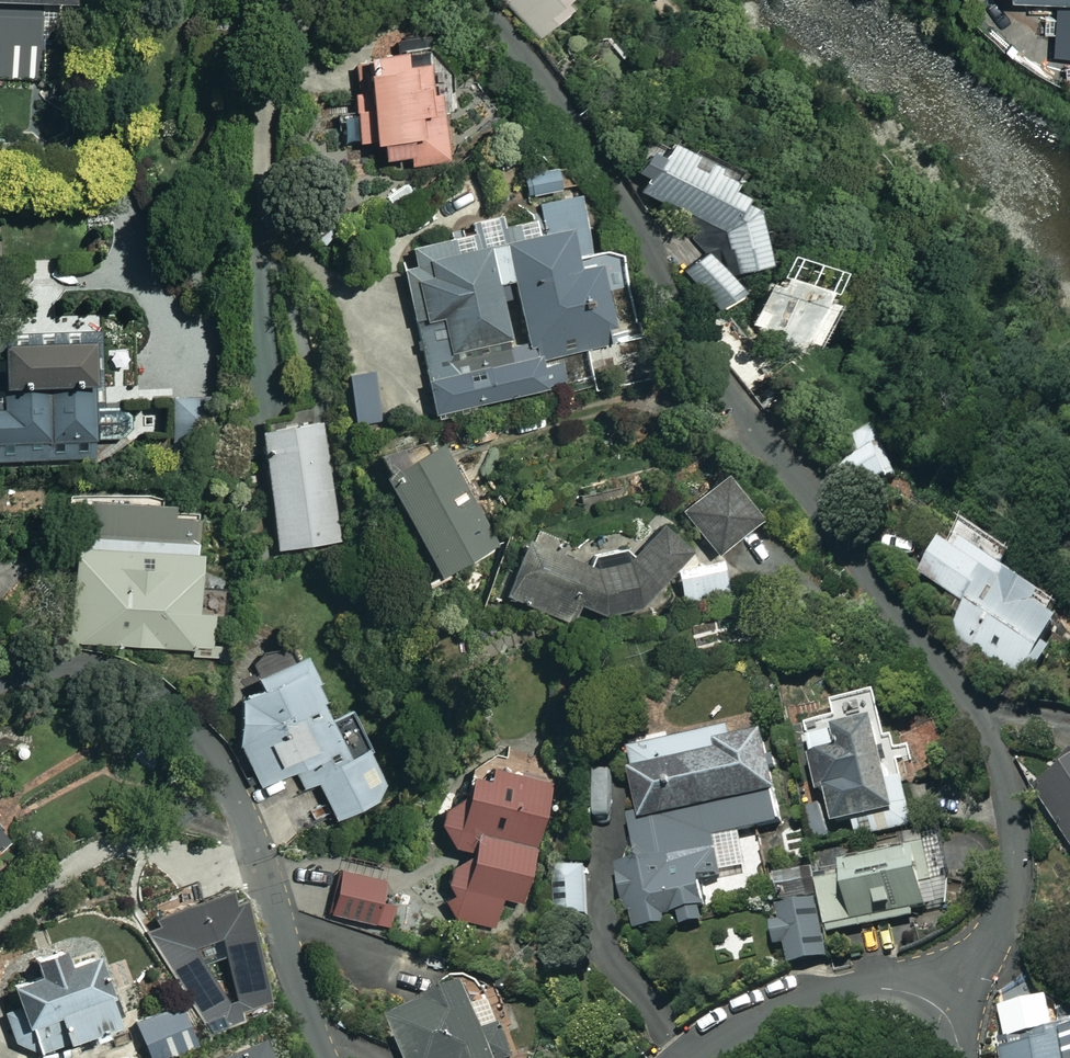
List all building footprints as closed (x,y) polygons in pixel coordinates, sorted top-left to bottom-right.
[(39,79),(41,6),(75,7),(75,0),(0,0),(0,78),(39,79)] [(587,0),(506,0),(545,40),(587,0)] [(1058,55),(1069,55),(1069,0),(1057,0),(1058,55)] [(432,89),(429,54),(367,58),(369,96),(352,97),(353,107),(342,107),(344,145),(383,143),(385,167),(449,163),(444,88),(432,89)] [(731,174),(670,141),(643,193),(673,209),(665,223),(728,257),(734,273),(766,261),(747,210),(737,204),(740,197),(723,188),(731,174)] [(567,188),(560,167),(524,178),(531,199),(567,188)] [(618,332),(604,266),(580,271),(568,215),(413,249),(416,266),(404,269),(436,416),(584,384),(577,355),(609,348),(606,335),(618,332)] [(741,290),(705,254),(682,276),(718,312),(741,290)] [(3,337),(5,404),(0,404),(0,463),(95,460),(94,440),(124,439),(123,411),(105,411),(103,334),(3,337)] [(339,543),(322,409),(296,412),(298,425),(262,429),(277,551),(339,543)] [(901,479),(882,431),(832,451),(851,499),(901,479)] [(440,446),(385,477),(441,577),(496,547),(440,446)] [(764,518),(732,477),(684,514),(716,555),(764,518)] [(695,555),(668,525),(610,576),(529,542),(506,597),(573,625),(581,607),(607,618),(631,611),(695,555)] [(972,611),(955,636),(1028,688),(1069,628),(1069,614),(970,543),(961,555),(949,547),(927,579),(972,611)] [(198,614),(201,556),(76,550),(72,643),(212,650),(214,615),(198,614)] [(730,600),(724,570),(679,579),(685,609),(730,600)] [(346,757),(302,657),(256,677),(261,689),(239,698),(239,741),(260,788),(296,772),(304,788),(318,782),(334,820),(388,796),(367,748),(346,757)] [(889,744),(881,694),(835,702),(838,719),(808,724),(820,795),(829,793),(835,828),(857,824),(859,837),(919,827),(904,742),(889,744)] [(760,727),(631,757),(644,811),(634,813),(647,866),(621,872),(638,941),(713,924),(703,881),(719,877),(711,844),(783,827),(760,727)] [(1038,792),(1069,840),(1069,771),(1038,792)] [(552,786),(503,774),(473,777),(465,808),(446,804),(438,835),(474,844),(469,864),(455,860),(448,888),(455,890),(448,917),(496,929),(503,899),(522,903),(552,786)] [(956,903),(940,834),(905,842),(911,864),(822,885),(833,931),(956,903)] [(401,880),(342,867),(331,915),(389,929),(401,880)] [(589,869),(559,870),(560,917),(590,917),(589,869)] [(809,872),(775,881),(782,908),(775,924),(787,969),(831,957),(809,872)] [(262,931),(242,912),(220,936),(240,955),(262,931)] [(68,961),(65,950),(36,958),(41,975),(11,984),(33,1054),(122,1027),(99,952),(68,961)] [(188,996),(129,1021),(145,1057),(170,1057),(207,1043),(188,996)] [(476,996),(398,1027),(411,1057),(512,1057),(517,1056),(505,1027),(490,1032),(476,996)] [(1053,997),(1001,1008),(1010,1053),(1003,1054),(1004,1057),(1069,1057),(1069,1042),(1063,1044),(1053,997)] [(272,1036),(229,1057),(283,1057),(272,1036)]
